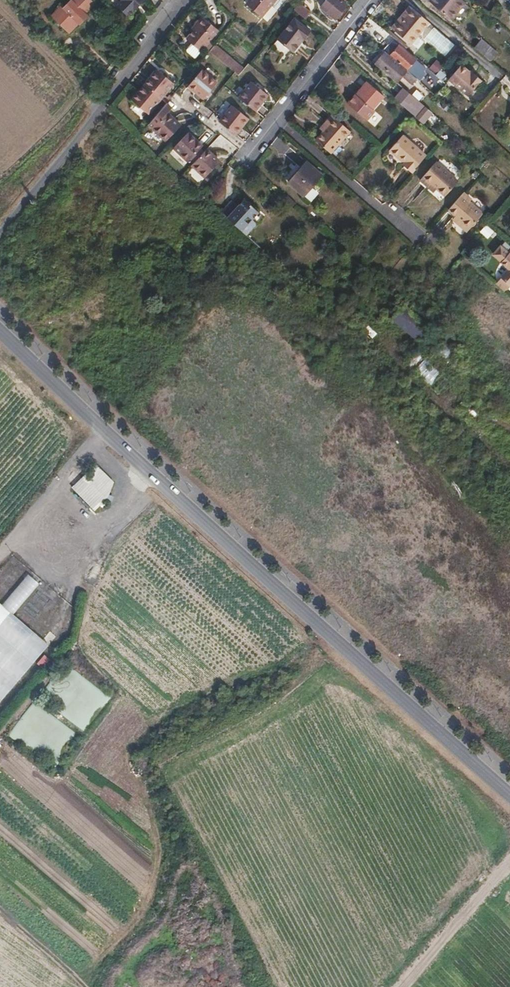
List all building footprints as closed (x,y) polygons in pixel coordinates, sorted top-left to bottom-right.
[(99,6),(93,0),(78,0),(67,12),(82,26),(83,27),(91,18),(89,16),(99,6)] [(144,0),(124,0),(125,1),(119,7),(129,16),(144,0)] [(261,15),(274,0),(248,0),(246,2),(261,15)] [(283,2),(281,0),(276,0),(262,17),(267,21),(283,2)] [(308,17),(313,12),(300,0),(294,8),(307,19),(308,17)] [(323,4),(338,17),(348,6),(341,0),(326,0),(323,4)] [(419,13),(403,0),(398,0),(391,8),(395,11),(386,22),(401,35),(419,13)] [(440,0),(428,0),(424,4),(447,23),(456,13),(440,0)] [(457,0),(440,0),(456,13),(462,5),(457,0)] [(447,23),(424,4),(423,6),(445,24),(447,23)] [(82,26),(67,12),(64,8),(55,18),(73,35),(82,26)] [(386,22),(395,11),(391,8),(382,19),(386,22)] [(188,41),(205,19),(202,17),(195,25),(197,27),(192,33),(186,39),(188,41)] [(278,37),(294,51),(312,31),(296,17),(278,37)] [(435,47),(445,34),(424,18),(414,30),(435,47)] [(209,40),(218,29),(205,19),(188,41),(200,51),(203,48),(209,40)] [(480,38),(473,48),(490,62),(497,53),(480,38)] [(209,52),(214,45),(209,40),(203,48),(208,53),(209,52)] [(229,56),(215,44),(214,45),(209,52),(223,63),(229,56)] [(409,65),(415,59),(398,45),(392,50),(390,48),(386,52),(410,73),(413,68),(409,65)] [(410,73),(386,52),(385,55),(382,52),(374,62),(396,81),(401,75),(410,83),(415,78),(410,73)] [(238,75),(244,68),(229,56),(223,63),(235,73),(238,75)] [(460,62),(448,76),(468,93),(482,77),(475,71),(472,73),(468,69),(460,62)] [(438,76),(427,67),(427,66),(423,71),(432,79),(433,78),(435,80),(438,76)] [(149,88),(160,75),(162,72),(158,69),(146,85),(149,88)] [(162,99),(175,83),(169,78),(171,75),(166,71),(164,73),(162,72),(160,75),(149,88),(162,99)] [(189,85),(204,99),(216,84),(201,71),(189,85)] [(384,96),(367,81),(347,104),(366,120),(374,112),(372,110),(384,96)] [(254,110),(268,95),(252,82),(239,97),(254,110)] [(136,104),(149,88),(146,85),(132,101),(136,104)] [(432,112),(423,104),(422,105),(402,87),(394,96),(415,114),(414,115),(423,123),(432,112)] [(150,115),(162,99),(149,88),(136,104),(150,115)] [(242,128),(249,118),(233,106),(221,122),(220,123),(237,136),(239,137),(245,129),(242,128)] [(156,123),(170,136),(184,122),(171,109),(156,123)] [(337,157),(352,132),(327,118),(313,142),(337,157)] [(190,158),(200,146),(202,144),(189,133),(174,148),(188,160),(190,158)] [(401,135),(389,150),(412,170),(425,155),(401,135)] [(219,154),(226,143),(217,138),(210,148),(219,154)] [(194,162),(205,151),(200,146),(190,158),(194,162)] [(222,162),(206,149),(205,151),(194,162),(192,165),(207,179),(222,162)] [(303,194),(321,174),(306,160),(288,181),(303,194)] [(435,160),(419,179),(441,198),(457,180),(435,160)] [(420,183),(412,175),(394,197),(402,204),(420,183)] [(462,234),(478,216),(464,205),(467,202),(459,195),(444,212),(456,223),(453,226),(462,234)] [(248,236),(266,217),(246,200),(240,206),(236,210),(230,205),(223,213),(248,236)] [(240,206),(235,200),(230,205),(236,210),(240,206)] [(484,226),(478,233),(486,239),(491,232),(484,226)] [(505,265),(509,268),(501,277),(509,284),(509,260),(505,265)] [(509,286),(509,284),(501,277),(495,283),(505,292),(509,286)] [(401,308),(391,321),(413,339),(423,326),(401,308)] [(440,374),(424,359),(413,370),(429,385),(440,374)] [(98,463),(72,488),(95,512),(121,487),(98,463)] [(26,576),(1,607),(12,616),(38,586),(26,576)] [(0,606),(0,703),(47,646),(12,616),(1,607),(0,606)]
